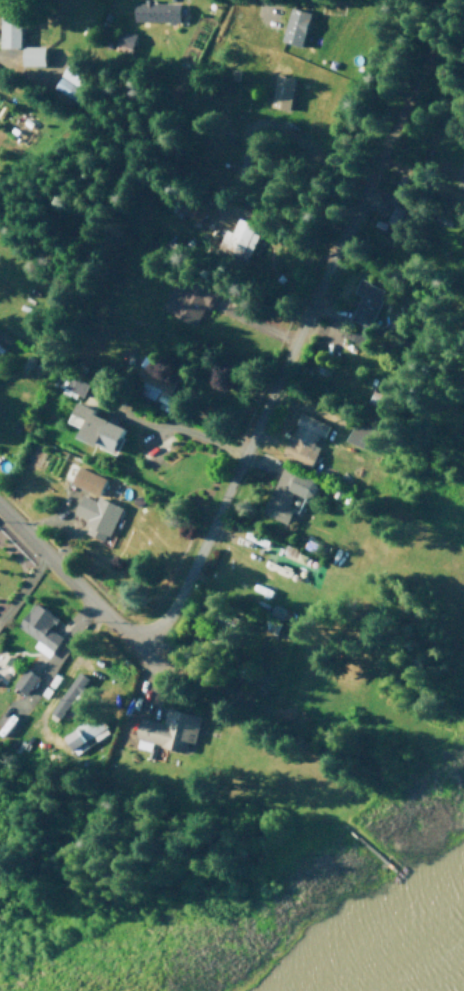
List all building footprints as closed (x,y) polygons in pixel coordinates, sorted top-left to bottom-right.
[(22,47),(22,0),(2,0),(1,46),(22,47)] [(182,21),(182,2),(154,2),(154,0),(145,0),(145,2),(136,2),(136,21),(182,21)] [(283,40),(303,46),(313,12),(293,6),(283,40)] [(136,32),(118,30),(116,51),(134,53),(136,32)] [(22,65),(46,66),(47,46),(23,46),(22,65)] [(56,88),(82,102),(89,91),(85,89),(95,71),(72,59),(56,88)] [(297,77),(278,73),(272,106),(290,109),(297,77)] [(201,220),(208,204),(193,198),(186,214),(201,220)] [(416,211),(395,204),(389,221),(411,229),(416,211)] [(234,231),(225,229),(219,247),(250,257),(257,233),(254,232),(257,223),(238,217),(234,231)] [(198,324),(205,305),(212,308),(219,291),(177,274),(163,310),(198,324)] [(385,287),(359,279),(354,293),(360,295),(352,320),(372,327),(385,287)] [(167,406),(179,379),(161,372),(164,363),(144,355),(133,381),(144,385),(140,395),(167,406)] [(57,385),(86,395),(91,382),(62,372),(57,385)] [(388,416),(396,401),(375,389),(367,405),(388,416)] [(87,428),(83,438),(119,451),(129,426),(96,414),(98,409),(80,402),(72,422),(87,428)] [(284,456),(312,467),(320,447),(315,445),(319,435),(325,437),(331,424),(301,412),(296,425),(284,456)] [(374,450),(382,430),(359,421),(351,441),(374,450)] [(288,523),(294,506),(289,505),(294,493),(313,499),(320,481),(281,467),(264,515),(288,523)] [(68,523),(82,492),(68,485),(79,468),(109,480),(102,497),(119,504),(103,540),(68,523)] [(277,635),(287,610),(273,603),(262,629),(277,635)] [(20,630),(37,605),(55,618),(49,631),(64,642),(56,654),(41,644),(20,630)] [(15,686),(27,694),(40,676),(27,668),(15,686)] [(47,708),(57,716),(87,678),(80,672),(47,708)] [(271,683),(288,687),(284,705),(268,700),(271,683)] [(139,718),(132,739),(186,754),(187,745),(192,746),(200,720),(170,711),(165,724),(139,718)] [(89,745),(88,743),(108,733),(98,715),(65,733),(75,753),(89,745)]
